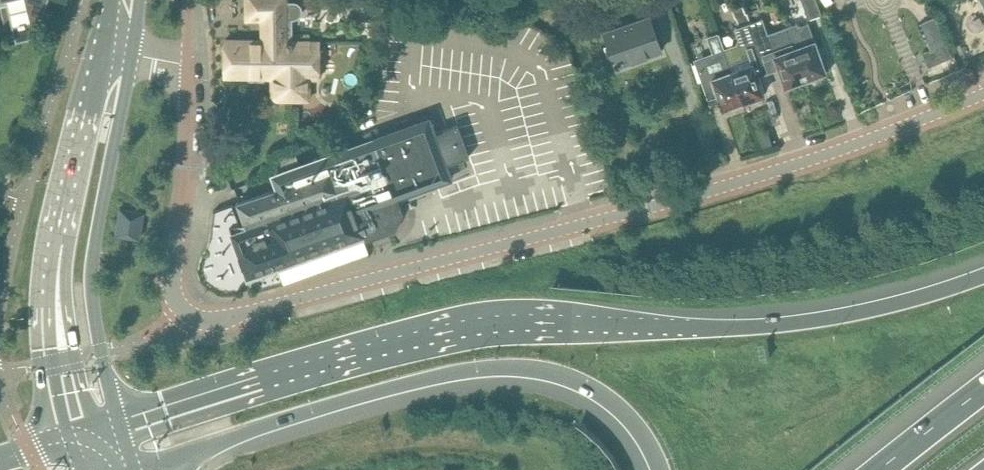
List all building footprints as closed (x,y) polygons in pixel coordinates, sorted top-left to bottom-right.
[(48,0),(6,0),(16,42),(36,37),(48,0)] [(294,18),(298,17),(300,15),(301,13),(301,9),(299,5),(296,3),(293,2),(286,2),(286,0),(246,0),(246,19),(262,19),(262,32),(264,32),(264,40),(226,39),(225,76),(248,76),(249,79),(263,80),(265,77),(273,77),(273,99),(309,99),(310,77),(319,77),(319,75),(322,74),(323,60),(320,58),(320,41),(292,40),(291,18),(294,18)] [(820,15),(814,0),(799,0),(806,20),(820,15)] [(746,13),(734,17),(737,27),(749,23),(746,13)] [(616,66),(617,65),(616,61),(645,51),(646,55),(661,50),(650,16),(604,32),(616,66)] [(796,85),(797,81),(805,79),(786,27),(768,34),(762,18),(749,23),(768,73),(779,69),(785,86),(787,85),(790,88),(796,85)] [(751,98),(754,101),(761,98),(761,94),(763,94),(762,92),(764,92),(760,78),(758,78),(757,77),(768,73),(749,23),(737,27),(734,28),(738,39),(735,45),(725,49),(743,101),(751,98)] [(795,24),(786,27),(805,79),(813,75),(817,78),(823,76),(824,72),(830,69),(826,57),(820,59),(807,23),(797,27),(795,24)] [(734,108),(735,104),(743,101),(725,49),(719,33),(708,36),(714,53),(695,60),(708,97),(717,94),(722,108),(724,108),(728,110),(734,108)] [(931,48),(922,52),(929,66),(951,56),(945,42),(931,48)] [(469,157),(468,152),(458,124),(436,132),(431,119),(420,123),(276,175),(280,187),(237,203),(246,229),(231,235),(246,274),(253,278),(279,269),(283,283),(369,252),(364,238),(393,227),(399,213),(393,197),(452,176),(447,164),(469,157)] [(115,235),(139,239),(144,212),(120,208),(115,235)]
